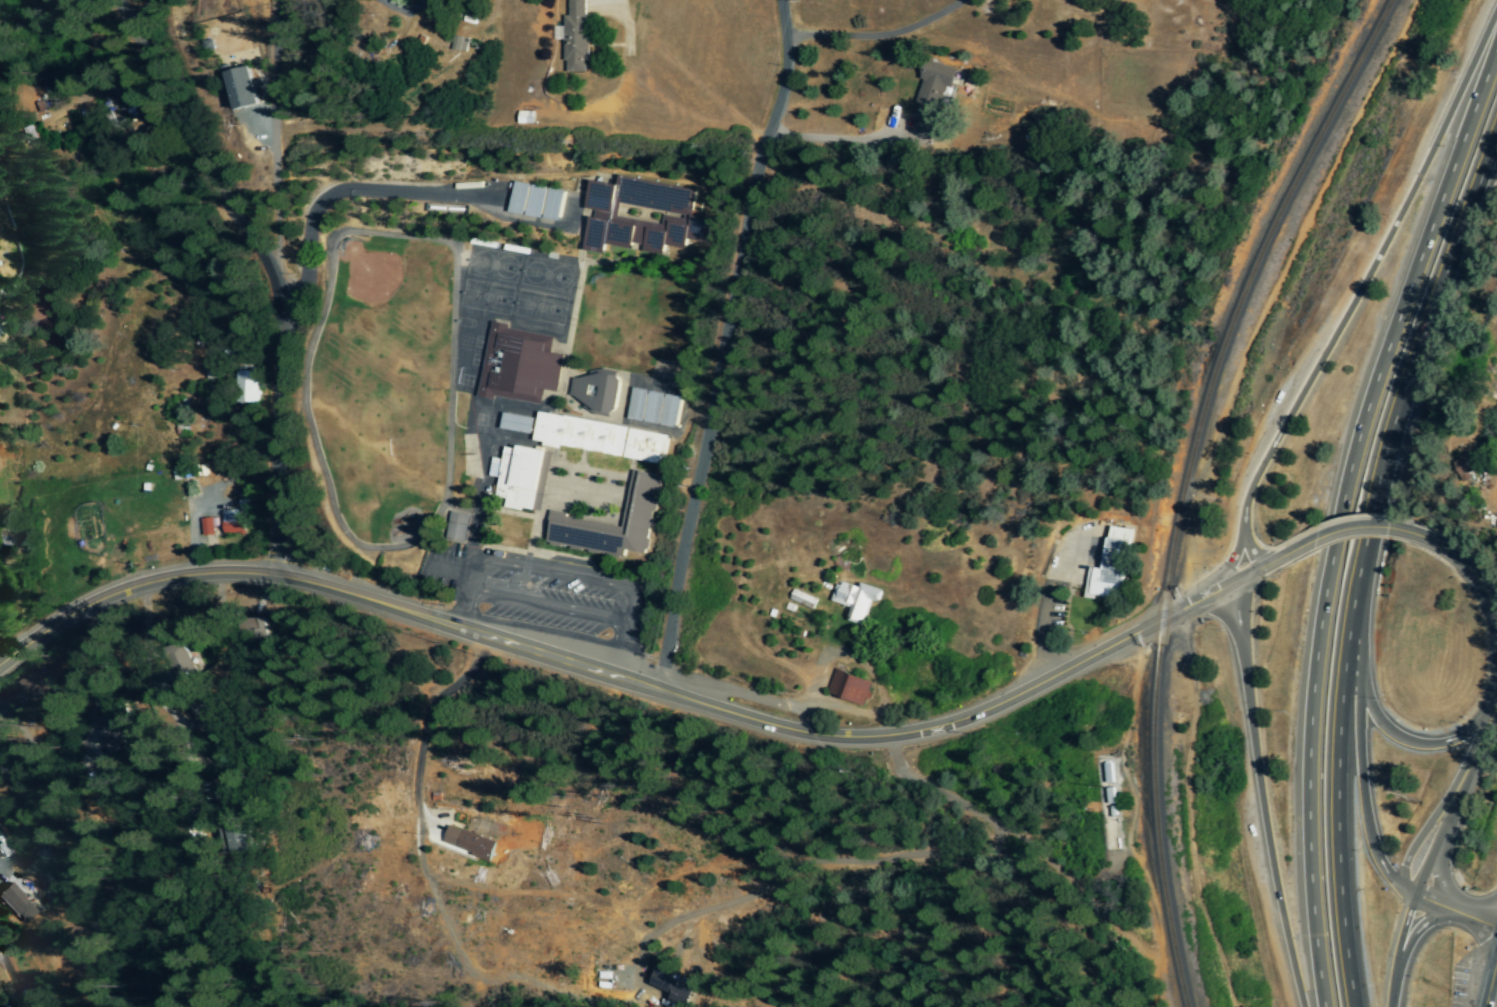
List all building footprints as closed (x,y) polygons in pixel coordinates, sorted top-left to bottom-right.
[(566,16),(561,16),(561,27),(552,26),(552,41),(562,41),(562,63),(566,63),(565,72),(585,72),(586,0),(567,0),(566,16)] [(450,51),(465,52),(466,38),(451,36),(450,51)] [(914,105),(917,106),(914,119),(928,123),(931,114),(936,115),(944,87),(951,89),(956,69),(925,61),(914,105)] [(234,112),(257,106),(247,67),(224,73),(234,112)] [(585,253),(602,253),(604,248),(630,248),(632,244),(642,247),(642,254),(661,254),(663,248),(682,249),(684,242),(705,242),(705,221),(675,210),(674,215),(664,212),(661,222),(618,222),(618,194),(617,194),(620,183),(617,179),(615,184),(586,183),(586,210),(593,212),(585,237),(585,253)] [(563,191),(512,183),(507,213),(557,222),(563,191)] [(477,396),(540,406),(542,391),(557,393),(563,356),(549,354),(552,336),(489,326),(477,396)] [(572,377),(566,403),(614,413),(621,378),(589,371),(587,380),(572,377)] [(259,373),(238,372),(237,404),(258,405),(259,373)] [(626,420),(675,429),(681,398),(631,389),(626,420)] [(531,433),(532,417),(501,415),(500,432),(531,433)] [(532,513),(543,451),(516,447),(516,450),(503,448),(501,460),(491,458),(487,477),(498,479),(494,498),(505,500),(503,508),(532,513)] [(622,526),(550,516),(545,547),(623,558),(624,552),(648,555),(660,475),(630,471),(622,526)] [(222,535),(243,534),(242,510),(221,511),(222,535)] [(464,543),(467,515),(448,513),(445,541),(464,543)] [(200,520),(201,537),(212,536),(211,519),(200,520)] [(1089,596),(1093,570),(1101,571),(1105,540),(1107,540),(1109,528),(1131,531),(1121,600),(1089,596)] [(882,591),(859,584),(858,588),(837,582),(831,603),(851,609),(847,622),(863,627),(870,601),(878,604),(882,591)] [(788,600),(812,610),(816,600),(792,590),(788,600)] [(176,682),(195,676),(184,642),(165,648),(176,682)] [(19,679),(27,700),(52,691),(44,669),(19,679)] [(871,681),(833,669),(826,694),(864,705),(871,681)] [(1107,804),(1114,803),(1112,788),(1106,789),(1107,804)] [(487,861),(494,842),(447,825),(441,844),(487,861)] [(228,837),(231,852),(248,849),(244,826),(220,830),(221,839),(228,837)] [(36,913),(8,883),(0,890),(0,902),(22,926),(36,913)] [(655,967),(647,983),(664,991),(661,997),(681,1006),(687,1006),(696,988),(655,967)]
